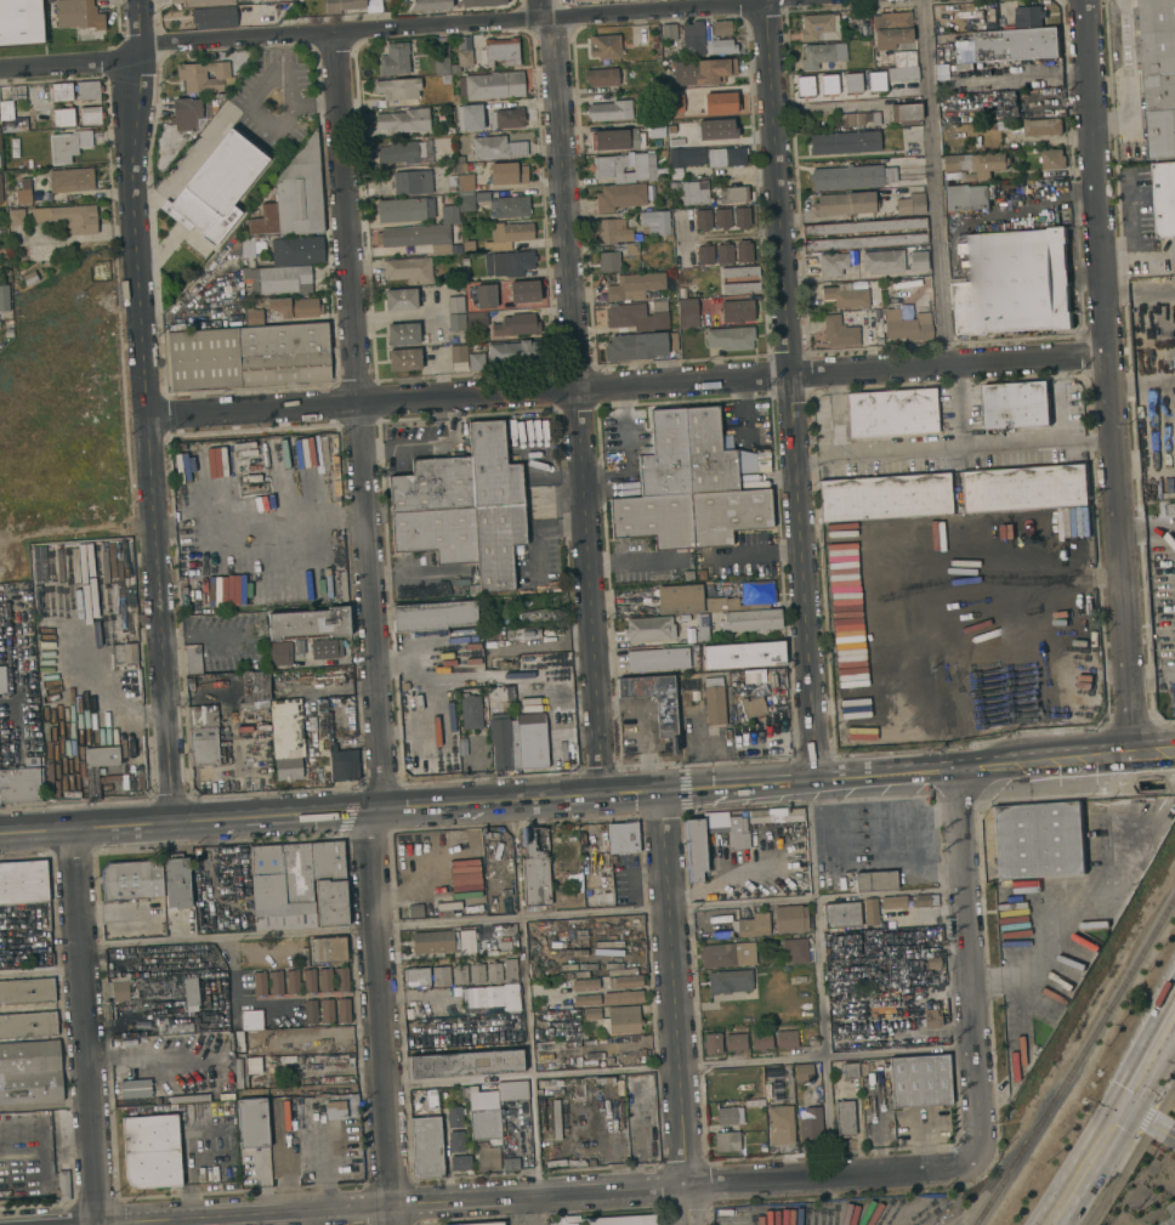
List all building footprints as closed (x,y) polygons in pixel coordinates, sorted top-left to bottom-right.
[(44,42),(0,45),(0,0),(41,0),(44,42)] [(57,29),(55,0),(76,0),(92,0),(93,6),(96,6),(97,15),(104,15),(106,30),(95,32),(95,28),(78,29),(78,28),(57,29)] [(325,16),(324,0),(364,0),(364,8),(340,10),(340,15),(325,16)] [(408,12),(416,0),(451,0),(452,10),(408,12)] [(461,8),(461,0),(506,0),(506,5),(461,8)] [(1151,160),(1140,0),(1174,0),(1174,159),(1151,160)] [(1041,6),(1041,11),(1046,11),(1048,18),(1043,18),(1043,27),(1016,28),(1015,7),(1041,6)] [(234,7),(237,28),(197,30),(197,24),(192,24),(191,11),(195,10),(234,7)] [(889,13),(889,12),(892,11),(892,13),(910,12),(912,28),(912,42),(895,44),(895,50),(875,51),(875,45),(874,45),(873,16),(880,16),(879,13),(889,13)] [(800,42),(799,29),(801,29),(801,16),(833,15),(838,15),(839,25),(840,39),(800,42)] [(731,21),(732,34),(711,35),(710,27),(713,27),(711,22),(731,21)] [(682,57),(681,49),(682,49),(681,25),(691,24),(691,23),(702,22),(702,24),(703,24),(705,56),(682,57)] [(676,39),(662,40),(662,25),(676,24),(676,39)] [(1058,29),(1061,57),(977,63),(975,34),(1058,29)] [(619,35),(620,58),(598,61),(598,57),(590,58),(589,38),(619,35)] [(478,50),(484,50),(484,40),(493,39),(493,41),(509,40),(509,39),(517,38),(520,67),(512,67),(512,59),(510,59),(510,61),(494,62),(494,61),(493,61),(493,68),(487,68),(486,64),(479,64),(478,50)] [(705,56),(705,41),(710,41),(732,40),(732,45),(737,45),(737,53),(705,56)] [(408,42),(409,55),(408,55),(409,74),(380,75),(379,56),(386,56),(385,44),(408,42)] [(818,63),(818,70),(801,72),(800,59),(804,59),(802,46),(846,44),(846,62),(818,63)] [(456,51),(471,50),(472,67),(458,67),(456,51)] [(893,52),(915,51),(915,67),(895,68),(893,52)] [(449,74),(435,75),(433,58),(448,57),(449,74)] [(674,87),(672,62),(736,58),(737,75),(723,76),(723,84),(674,87)] [(185,92),(183,80),(177,80),(177,76),(176,76),(176,64),(229,62),(229,78),(229,85),(223,91),(206,92),(186,93),(185,92)] [(887,69),(918,68),(918,80),(889,83),(887,69)] [(585,70),(618,69),(618,86),(590,87),(590,83),(585,84),(585,70)] [(524,97),(458,101),(456,78),(464,78),(464,76),(490,74),(490,73),(496,73),(496,74),(523,72),(524,97)] [(868,73),(885,72),(886,91),(869,92),(868,73)] [(844,74),(861,73),(862,92),(845,93),(844,74)] [(819,76),(836,74),(838,95),(822,96),(819,76)] [(796,78),(813,76),(814,96),(797,97),(796,78)] [(420,79),(420,91),(418,91),(418,100),(384,101),(382,93),(374,93),(373,81),(420,79)] [(98,86),(102,86),(103,93),(100,93),(100,100),(75,101),(75,96),(78,96),(78,84),(98,83),(98,86)] [(73,101),(69,101),(69,103),(64,104),(64,102),(52,102),(51,85),(72,84),(73,101)] [(12,101),(11,87),(24,87),(25,100),(12,101)] [(705,115),(704,95),(736,92),(737,104),(739,104),(739,112),(737,112),(737,114),(705,115)] [(683,113),(666,114),(665,96),(682,95),(683,113)] [(176,132),(176,125),(170,125),(170,118),(174,118),(172,100),(191,98),(191,101),(200,100),(201,119),(197,119),(197,131),(176,132)] [(631,100),(632,119),(590,121),(589,119),(589,118),(588,118),(586,109),(589,108),(589,104),(612,103),(612,101),(631,100)] [(1,121),(0,121),(0,102),(12,101),(13,119),(27,118),(28,131),(1,132),(1,121)] [(921,120),(916,121),(916,125),(898,126),(898,123),(891,123),(890,106),(920,103),(921,120)] [(483,130),(458,131),(456,106),(481,104),(483,130)] [(68,109),(68,107),(72,107),(72,109),(74,109),(75,126),(53,129),(52,110),(68,109)] [(101,112),(104,112),(104,119),(101,119),(102,125),(80,126),(79,108),(101,107),(101,112)] [(430,132),(416,132),(388,134),(388,130),(376,131),(376,114),(404,113),(404,109),(415,109),(415,108),(428,108),(430,132)] [(523,109),(524,127),(490,130),(489,112),(494,112),(494,110),(523,109)] [(863,113),(879,112),(880,126),(872,126),(872,121),(864,123),(863,113)] [(864,125),(848,126),(848,127),(834,129),(833,115),(863,113),(864,125)] [(699,141),(698,121),(736,119),(737,138),(699,141)] [(1024,137),(1023,121),(1062,119),(1062,134),(1024,137)] [(665,136),(649,136),(648,123),(664,121),(665,136)] [(268,159),(232,205),(242,212),(214,248),(200,237),(203,234),(193,227),(189,233),(158,208),(165,199),(171,204),(182,188),(182,187),(229,127),(268,159)] [(323,233),(278,236),(278,233),(248,236),(246,220),(261,219),(261,204),(276,203),(274,183),(317,129),(323,233)] [(590,151),(590,135),(594,135),(594,131),(626,130),(626,129),(637,129),(637,134),(645,134),(645,148),(638,148),(638,149),(629,151),(629,149),(590,151)] [(49,136),(72,134),(72,132),(91,131),(92,147),(78,148),(79,155),(70,155),(70,165),(51,166),(49,136)] [(808,136),(879,131),(880,151),(810,155),(808,136)] [(471,138),(505,136),(505,144),(507,144),(507,143),(526,142),(527,155),(509,157),(509,158),(477,160),(477,157),(475,157),(475,155),(472,155),(471,138)] [(432,164),(418,165),(418,164),(404,165),(404,161),(378,164),(376,147),(391,147),(391,143),(416,141),(416,143),(424,142),(424,141),(430,140),(432,164)] [(686,166),(686,169),(670,169),(669,152),(709,148),(709,149),(732,148),(732,147),(736,147),(736,148),(745,147),(745,148),(748,148),(748,154),(745,154),(747,165),(742,165),(742,168),(738,168),(738,166),(709,168),(708,164),(699,164),(699,166),(686,166)] [(1043,170),(1043,161),(1039,163),(1039,157),(1043,157),(1041,151),(1050,151),(1049,149),(1054,149),(1062,149),(1063,157),(1066,155),(1066,163),(1066,169),(1043,170)] [(613,178),(595,180),(595,171),(592,171),(591,166),(595,165),(594,158),(628,155),(628,153),(632,152),(632,154),(646,153),(648,180),(635,181),(635,183),(613,185),(613,178)] [(654,152),(657,181),(648,181),(647,152),(654,152)] [(1006,158),(1011,158),(1011,165),(1006,165),(1007,170),(990,171),(990,181),(977,182),(977,172),(972,172),(972,169),(959,170),(959,171),(943,172),(942,157),(972,154),(1006,153),(1006,158)] [(1153,164),(1174,162),(1174,238),(1158,239),(1156,211),(1152,211),(1151,191),(1154,191),(1154,183),(1153,164)] [(489,164),(516,163),(516,166),(527,165),(527,183),(490,186),(489,164)] [(812,192),(812,181),(808,181),(808,175),(811,175),(811,170),(845,168),(845,165),(851,164),(851,168),(881,165),(881,169),(896,168),(897,182),(882,183),(884,187),(812,192)] [(50,194),(49,171),(93,168),(95,191),(50,194)] [(408,195),(408,194),(394,195),(393,172),(420,171),(431,170),(432,194),(408,195)] [(456,187),(455,187),(455,193),(448,193),(447,174),(455,172),(456,187)] [(961,182),(960,175),(961,175),(961,172),(965,172),(965,174),(976,174),(977,182),(961,182)] [(473,174),(475,191),(459,192),(458,175),(473,174)] [(21,178),(29,177),(32,204),(16,205),(15,191),(21,191),(21,178)] [(709,204),(682,206),(680,182),(686,182),(708,181),(709,204)] [(595,193),(601,193),(601,186),(646,183),(647,205),(613,208),(614,212),(596,212),(595,193)] [(970,187),(988,186),(989,209),(946,212),(944,187),(970,185),(970,186),(970,187)] [(748,187),(749,202),(715,204),(715,200),(720,199),(719,188),(748,187)] [(475,211),(460,212),(459,195),(473,194),(473,193),(489,192),(489,202),(473,202),(475,211)] [(813,217),(812,204),(817,203),(817,195),(873,192),(874,200),(878,200),(879,209),(875,209),(875,212),(813,217)] [(895,199),(908,199),(908,194),(924,193),(925,214),(896,216),(895,199)] [(528,195),(529,217),(493,220),(493,210),(489,210),(489,202),(496,202),(495,198),(528,195)] [(435,219),(425,219),(426,221),(378,223),(376,202),(433,198),(435,219)] [(96,205),(97,234),(66,237),(66,222),(32,223),(32,209),(96,205)] [(439,206),(458,205),(459,223),(441,225),(441,216),(439,206)] [(733,209),(749,208),(750,227),(748,227),(748,229),(738,231),(738,227),(734,228),(733,209)] [(24,209),(25,225),(8,226),(7,210),(24,209)] [(714,210),(730,209),(731,227),(726,228),(727,231),(721,231),(721,228),(715,228),(714,210)] [(694,211),(710,210),(711,229),(706,229),(708,232),(702,232),(702,229),(696,229),(694,211)] [(638,214),(669,211),(669,226),(671,226),(672,234),(671,234),(671,236),(672,236),(672,240),(666,242),(665,236),(648,237),(647,226),(640,227),(638,214)] [(617,243),(617,244),(594,246),(594,238),(597,238),(596,228),(594,228),(592,221),(625,219),(625,229),(632,229),(632,234),(641,234),(641,236),(645,236),(645,240),(617,243)] [(926,228),(913,229),(913,231),(910,231),(910,229),(898,231),(898,232),(895,232),(895,231),(880,232),(878,233),(878,232),(867,232),(868,233),(864,233),(850,233),(850,234),(846,234),(838,234),(838,236),(834,236),(834,234),(818,236),(818,237),(814,237),(814,236),(802,237),(802,226),(926,219),(926,228)] [(510,242),(510,250),(483,251),(483,242),(492,240),(490,223),(503,223),(503,225),(533,223),(533,240),(510,242)] [(376,245),(375,233),(381,233),(381,229),(449,226),(450,245),(458,245),(459,254),(431,256),(431,245),(382,248),(382,245),(376,245)] [(1050,229),(1049,228),(1067,227),(1068,244),(1066,244),(1068,270),(1069,285),(1068,287),(1071,312),(1072,312),(1073,329),(1056,330),(1056,328),(989,333),(990,334),(974,335),(974,334),(954,335),(952,310),(949,278),(964,278),(964,282),(970,282),(969,254),(957,255),(955,244),(967,243),(966,236),(1050,229)] [(816,240),(816,239),(818,239),(818,240),(834,239),(834,238),(836,238),(838,239),(846,239),(846,238),(848,238),(850,238),(865,237),(868,237),(878,237),(878,236),(880,236),(880,237),(895,236),(895,234),(898,234),(898,236),(926,233),(927,244),(910,245),(910,246),(908,246),(908,245),(896,246),(892,248),(892,246),(885,246),(885,248),(881,248),(881,246),(865,248),(865,249),(862,249),(862,248),(855,249),(855,250),(851,250),(851,249),(835,250),(835,251),(831,251),(831,250),(824,250),(824,251),(819,251),(804,251),(804,242),(816,240)] [(322,236),(324,262),(273,267),(271,240),(322,236)] [(242,255),(242,239),(263,238),(263,242),(257,243),(257,242),(254,242),(254,253),(254,254),(242,255)] [(753,262),(737,263),(736,244),(739,244),(739,242),(748,240),(749,243),(751,243),(753,262)] [(717,265),(716,245),(722,245),(722,242),(727,242),(727,245),(732,244),(733,263),(717,265)] [(714,265),(698,266),(697,246),(703,246),(703,243),(709,243),(709,246),(713,245),(714,265)] [(637,244),(638,255),(625,256),(624,244),(637,244)] [(861,253),(903,250),(904,272),(892,273),(892,274),(880,274),(880,273),(870,274),(869,271),(862,271),(861,253)] [(483,255),(490,255),(533,251),(533,256),(535,256),(537,262),(534,263),(534,270),(523,271),(523,277),(506,278),(506,277),(484,278),(483,255)] [(620,272),(600,273),(600,271),(598,271),(597,257),(598,257),(598,254),(619,251),(620,272)] [(926,251),(927,271),(910,272),(909,253),(926,251)] [(818,255),(847,254),(848,268),(841,270),(841,276),(835,277),(835,279),(829,279),(829,277),(819,278),(818,255)] [(431,257),(432,277),(433,284),(408,285),(408,278),(385,279),(384,261),(431,257)] [(311,266),(311,284),(297,284),(299,293),(260,295),(259,268),(311,266)] [(759,266),(759,276),(721,278),(721,268),(759,266)] [(34,271),(39,282),(27,287),(22,277),(34,271)] [(606,302),(604,287),(620,285),(619,276),(664,273),(665,289),(645,290),(645,300),(606,302)] [(916,279),(918,287),(903,288),(903,287),(897,288),(897,280),(916,279)] [(509,283),(538,280),(539,302),(511,305),(509,283)] [(721,284),(759,283),(760,291),(722,294),(721,284)] [(834,310),(834,300),(822,300),(822,288),(838,288),(838,284),(851,283),(852,290),(868,289),(869,307),(834,310)] [(10,311),(0,312),(0,285),(8,285),(10,311)] [(494,285),(495,308),(476,310),(475,287),(494,285)] [(416,289),(418,310),(386,312),(384,291),(416,289)] [(445,297),(464,296),(464,313),(447,314),(445,297)] [(271,311),(268,311),(267,300),(295,297),(295,300),(318,299),(318,305),(323,305),(323,314),(318,314),(319,317),(279,319),(279,314),(271,311)] [(699,328),(680,329),(677,301),(697,300),(699,328)] [(721,302),(753,300),(754,322),(743,322),(743,323),(733,324),(733,322),(722,323),(721,302)] [(668,311),(652,312),(652,302),(666,301),(668,311)] [(645,316),(651,316),(651,313),(668,312),(669,330),(634,331),(634,327),(607,329),(607,317),(608,317),(608,307),(617,307),(617,306),(645,304),(645,316)] [(245,311),(246,311),(245,308),(251,308),(251,311),(262,310),(263,327),(246,327),(245,311)] [(930,324),(931,324),(932,340),(904,341),(904,339),(885,340),(884,322),(885,322),(884,310),(899,308),(901,321),(915,319),(914,313),(930,312),(930,324)] [(483,313),(484,323),(467,324),(466,314),(483,313)] [(492,336),(490,324),(500,324),(500,322),(503,322),(501,318),(510,317),(510,314),(534,313),(534,322),(539,322),(540,334),(492,336)] [(448,316),(465,314),(465,331),(448,331),(448,316)] [(828,347),(828,340),(824,340),(823,316),(840,314),(840,325),(845,325),(845,328),(858,327),(859,345),(828,347)] [(418,323),(420,345),(387,346),(386,325),(418,323)] [(168,334),(327,324),(330,380),(171,391),(168,334)] [(720,352),(720,347),(706,348),(705,330),(754,327),(755,340),(753,341),(753,350),(720,352)] [(12,329),(13,338),(5,338),(5,329),(12,329)] [(604,344),(611,342),(611,336),(636,334),(636,335),(676,333),(677,351),(666,351),(666,356),(652,357),(652,359),(606,362),(604,344)] [(520,342),(518,341),(528,340),(529,342),(537,342),(541,342),(543,351),(545,350),(546,357),(543,357),(543,362),(507,364),(507,367),(489,368),(488,350),(487,350),(487,346),(488,346),(488,345),(520,342)] [(449,347),(466,346),(467,363),(450,363),(449,347)] [(420,348),(421,370),(390,372),(388,351),(420,348)] [(483,353),(484,370),(470,372),(469,355),(477,355),(483,353)] [(1051,426),(986,430),(983,386),(1049,382),(1051,426)] [(937,433),(848,439),(845,395),(935,390),(937,433)] [(719,407),(721,450),(736,450),(738,490),(770,489),(770,490),(772,528),(731,531),(732,546),(693,549),(654,551),(653,535),(611,539),(608,500),(608,499),(640,498),(637,456),(652,455),(649,410),(685,408),(719,407)] [(391,515),(388,477),(411,476),(410,460),(470,456),(467,422),(469,422),(503,420),(506,465),(521,464),(523,505),(526,546),(511,546),(515,591),(479,594),(477,563),(436,566),(435,550),(393,554),(391,515)] [(1088,464),(1090,506),(963,514),(960,472),(1088,464)] [(949,472),(952,515),(822,523),(819,481),(949,472)] [(696,571),(711,569),(711,577),(696,578),(696,571)] [(696,585),(702,585),(702,599),(726,597),(726,599),(738,599),(738,606),(742,605),(740,582),(773,580),(773,590),(774,590),(776,603),(770,603),(770,609),(781,609),(723,613),(723,612),(713,612),(713,613),(708,614),(708,613),(698,613),(696,585)] [(658,616),(657,588),(696,585),(698,613),(658,616)] [(476,601),(477,625),(445,628),(445,630),(396,634),(393,606),(476,601)] [(327,611),(327,608),(348,607),(350,637),(269,641),(267,614),(327,611)] [(631,607),(631,618),(613,618),(613,607),(631,607)] [(781,609),(782,629),(765,630),(766,633),(759,633),(759,630),(728,633),(728,631),(721,631),(720,622),(723,620),(723,613),(781,609)] [(699,642),(697,642),(696,634),(697,634),(696,614),(698,614),(706,614),(709,642),(699,642)] [(671,617),(672,624),(674,624),(675,639),(670,639),(670,640),(628,642),(628,637),(624,637),(623,630),(626,629),(625,619),(671,617)] [(336,639),(336,640),(341,640),(342,658),(312,659),(311,640),(336,639)] [(303,654),(295,654),(295,641),(303,640),(303,654)] [(783,641),(785,665),(703,670),(702,646),(783,641)] [(291,665),(269,665),(268,643),(291,642),(291,665)] [(110,645),(136,643),(137,662),(112,664),(110,645)] [(201,675),(187,675),(185,646),(200,645),(201,675)] [(688,648),(689,669),(628,673),(626,652),(688,648)] [(242,674),(242,671),(250,671),(250,674),(268,673),(269,699),(268,701),(268,703),(266,703),(266,701),(251,701),(251,702),(243,702),(242,674)] [(738,673),(738,680),(730,681),(730,674),(738,673)] [(619,698),(618,680),(674,676),(677,737),(657,738),(655,701),(651,697),(619,698)] [(705,726),(704,687),(704,679),(722,677),(726,725),(705,726)] [(432,701),(445,699),(444,690),(454,690),(454,701),(453,701),(454,713),(447,713),(447,714),(433,714),(432,701)] [(699,701),(691,701),(691,691),(698,691),(699,701)] [(459,694),(467,693),(467,696),(473,696),(473,697),(479,696),(482,727),(462,730),(459,694)] [(767,714),(762,715),(762,716),(751,721),(751,720),(745,722),(739,704),(761,697),(767,714)] [(302,758),(301,758),(302,779),(294,779),(294,782),(285,783),(284,781),(277,781),(271,702),(299,701),(302,758)] [(188,708),(216,707),(217,727),(220,765),(192,766),(188,708)] [(520,770),(493,772),(492,742),(489,742),(488,720),(489,720),(489,715),(509,714),(510,720),(516,720),(516,715),(520,770)] [(545,714),(549,769),(520,770),(516,715),(545,714)] [(84,749),(119,747),(120,766),(97,767),(100,803),(87,803),(84,749)] [(330,752),(357,750),(358,781),(331,782),(330,752)] [(41,803),(0,805),(0,770),(39,767),(41,803)] [(1082,803),(1086,874),(997,880),(992,809),(1082,803)] [(767,810),(767,809),(787,809),(787,810),(802,809),(804,815),(772,817),(772,816),(770,816),(770,822),(748,823),(748,811),(767,810)] [(706,861),(709,861),(710,869),(706,869),(706,872),(702,872),(702,883),(688,883),(685,821),(703,819),(703,813),(727,812),(728,817),(739,816),(740,818),(745,818),(747,833),(748,833),(749,849),(730,850),(728,832),(704,833),(706,861)] [(638,853),(611,855),(608,824),(637,822),(638,853)] [(545,828),(520,829),(524,907),(548,906),(545,828)] [(342,841),(348,926),(318,928),(314,881),(312,881),(310,844),(342,841)] [(310,844),(312,881),(311,881),(312,901),(313,901),(314,928),(285,930),(280,845),(310,844)] [(285,930),(256,931),(250,846),(280,845),(285,930)] [(191,907),(181,908),(181,911),(177,911),(177,908),(166,908),(164,860),(188,858),(191,907)] [(49,902),(0,905),(0,862),(45,860),(49,902)] [(161,862),(164,898),(103,902),(102,872),(107,866),(109,864),(161,862)] [(853,874),(895,870),(896,890),(855,892),(853,874)] [(910,896),(937,895),(937,904),(930,906),(930,907),(912,907),(910,897),(910,896)] [(880,897),(906,896),(907,908),(906,908),(906,909),(901,909),(901,908),(881,909),(881,900),(880,897)] [(863,901),(876,900),(878,915),(879,915),(880,924),(878,924),(879,925),(865,926),(863,901)] [(858,902),(861,926),(824,929),(823,904),(858,902)] [(422,904),(424,917),(408,918),(407,906),(422,904)] [(801,906),(801,907),(806,907),(807,929),(802,930),(802,931),(781,932),(781,934),(776,934),(773,907),(801,906)] [(768,913),(770,935),(754,936),(737,937),(737,920),(751,919),(751,913),(768,913)] [(476,957),(453,958),(453,953),(460,953),(459,931),(473,930),(476,957)] [(453,931),(454,943),(458,943),(458,949),(454,949),(454,952),(413,954),(411,934),(453,931)] [(308,940),(345,937),(347,962),(311,964),(308,940)] [(806,938),(808,963),(783,964),(782,940),(806,938)] [(511,951),(499,952),(499,942),(511,942),(511,951)] [(700,946),(754,942),(755,965),(702,969),(700,960),(698,959),(698,954),(700,953),(700,946)] [(940,958),(940,966),(938,966),(940,969),(927,970),(927,965),(926,965),(926,958),(940,958)] [(517,983),(505,983),(504,960),(516,959),(517,983)] [(487,964),(500,963),(503,982),(488,983),(487,964)] [(469,965),(483,964),(484,983),(470,985),(469,965)] [(452,966),(466,965),(467,983),(453,985),(452,966)] [(431,968),(449,966),(450,986),(432,987),(431,968)] [(347,968),(348,991),(345,992),(345,993),(341,993),(341,992),(336,992),(335,972),(334,972),(334,969),(347,968)] [(430,986),(403,988),(402,983),(404,983),(404,975),(402,975),(402,970),(403,970),(428,968),(430,986)] [(331,992),(328,993),(328,994),(324,994),(324,993),(319,993),(319,972),(317,972),(317,970),(331,969),(331,992)] [(299,994),(295,994),(295,996),(293,996),(291,994),(286,994),(286,974),(284,974),(284,971),(299,970),(299,994)] [(316,993),(312,993),(312,994),(308,994),(308,993),(303,993),(302,974),(301,974),(301,970),(314,970),(316,993)] [(751,970),(753,991),(730,992),(730,993),(709,994),(708,986),(706,986),(706,981),(708,981),(706,972),(751,970)] [(283,996),(278,996),(278,997),(274,997),(274,996),(271,996),(269,975),(268,975),(268,971),(282,971),(283,996)] [(266,996),(261,996),(261,998),(257,998),(257,996),(254,997),(254,976),(251,976),(251,972),(265,972),(266,996)] [(136,979),(157,977),(157,976),(169,976),(180,975),(180,976),(185,976),(185,979),(197,977),(199,1005),(186,1006),(187,1011),(183,1013),(181,1002),(186,1002),(185,997),(158,999),(158,998),(137,999),(136,980),(136,979)] [(642,987),(614,989),(614,988),(609,989),(608,979),(641,977),(642,987)] [(2,1005),(0,1006),(0,982),(53,979),(55,1003),(44,1003),(44,1004),(40,1005),(40,1003),(24,1004),(24,1005),(21,1006),(21,1005),(16,1005),(16,1006),(12,1006),(11,1005),(6,1005),(7,1008),(2,1008),(2,1005)] [(572,981),(598,980),(598,989),(590,991),(590,992),(573,992),(572,981)] [(113,1002),(110,982),(127,981),(129,1000),(113,1002)] [(520,1010),(503,1011),(503,1005),(464,1009),(461,989),(518,985),(520,1010)] [(642,991),(642,992),(646,992),(646,1000),(643,1000),(643,1003),(603,1005),(602,993),(642,991)] [(594,994),(600,994),(600,1005),(594,1005),(589,1005),(590,1008),(584,1008),(584,1006),(573,1006),(573,996),(594,994)] [(350,1022),(342,1022),(342,1023),(339,1025),(339,1022),(336,1023),(336,1020),(337,1020),(337,999),(342,999),(342,998),(345,998),(345,999),(348,999),(350,1022)] [(318,1023),(310,1025),(310,1026),(306,1026),(306,1025),(303,1025),(303,1021),(305,1021),(303,1002),(310,1000),(310,999),(312,999),(312,1000),(316,1000),(318,1023)] [(334,1023),(325,1023),(325,1025),(323,1025),(323,1023),(319,1023),(319,1021),(322,1021),(320,1000),(324,1000),(324,999),(328,999),(333,999),(334,1023)] [(600,1009),(601,1020),(584,1021),(584,1010),(583,1009),(600,1008),(600,1009)] [(601,1034),(601,1020),(608,1019),(607,1009),(638,1008),(640,1020),(642,1020),(642,1026),(640,1026),(640,1032),(609,1034),(609,1033),(601,1034)] [(240,1031),(240,1011),(262,1010),(262,1031),(244,1031),(240,1031)] [(57,1036),(0,1039),(0,1015),(56,1011),(57,1036)] [(941,1019),(941,1027),(924,1028),(923,1019),(941,1019)] [(796,1031),(797,1048),(789,1048),(790,1050),(784,1051),(784,1048),(776,1048),(776,1032),(796,1031)] [(772,1049),(765,1049),(765,1051),(757,1053),(757,1050),(751,1050),(750,1033),(771,1032),(772,1049)] [(721,1054),(705,1055),(704,1048),(702,1048),(702,1042),(704,1042),(704,1034),(720,1033),(721,1054)] [(745,1033),(747,1050),(739,1050),(739,1054),(733,1054),(733,1051),(726,1051),(725,1036),(745,1033)] [(63,1100),(0,1104),(0,1044),(58,1040),(63,1100)] [(409,1079),(407,1057),(456,1054),(456,1050),(464,1050),(464,1054),(522,1050),(523,1072),(409,1079)] [(948,1055),(950,1105),(892,1108),(890,1078),(884,1078),(882,1064),(889,1064),(889,1059),(948,1055)] [(261,1074),(246,1074),(246,1062),(245,1059),(261,1057),(261,1061),(261,1074)] [(243,1089),(235,1089),(233,1059),(242,1059),(243,1089)] [(812,1064),(813,1082),(808,1082),(810,1083),(797,1084),(797,1083),(795,1083),(794,1065),(812,1064)] [(857,1064),(858,1078),(842,1079),(842,1064),(857,1064)] [(767,1108),(765,1108),(764,1084),(770,1084),(770,1082),(777,1082),(777,1081),(787,1081),(787,1073),(791,1073),(793,1104),(793,1107),(791,1107),(795,1144),(770,1146),(767,1108)] [(111,1081),(112,1108),(150,1106),(149,1080),(111,1081)] [(499,1101),(499,1083),(527,1081),(528,1099),(499,1101)] [(411,1118),(424,1118),(422,1099),(438,1098),(443,1176),(416,1179),(416,1175),(415,1175),(411,1118)] [(269,1147),(240,1150),(238,1101),(266,1100),(269,1147)] [(345,1118),(327,1118),(325,1102),(344,1101),(345,1118)] [(855,1135),(836,1136),(835,1102),(852,1101),(855,1135)] [(3,1112),(62,1111),(62,1103),(2,1104),(3,1112)] [(461,1107),(461,1108),(465,1108),(465,1115),(461,1115),(462,1128),(448,1128),(447,1121),(445,1116),(447,1116),(447,1107),(461,1107)] [(717,1127),(716,1108),(736,1107),(737,1124),(717,1127)] [(823,1140),(800,1142),(797,1119),(805,1118),(805,1108),(821,1107),(823,1140)] [(472,1141),(470,1111),(499,1108),(501,1139),(472,1141)] [(121,1118),(176,1115),(181,1186),(136,1189),(129,1186),(125,1178),(121,1118)] [(449,1153),(449,1145),(448,1146),(448,1140),(448,1132),(462,1132),(464,1152),(449,1153)] [(714,1133),(738,1132),(739,1151),(715,1152),(714,1133)] [(500,1170),(477,1172),(476,1144),(486,1142),(487,1149),(499,1147),(500,1170)] [(470,1156),(471,1170),(450,1172),(449,1157),(470,1156)] [(518,1158),(520,1170),(503,1172),(503,1159),(518,1158)] [(70,1201),(58,1202),(58,1197),(55,1197),(55,1190),(58,1190),(57,1172),(68,1170),(70,1201)] [(655,1214),(656,1224),(580,1224),(580,1219),(655,1214)]
